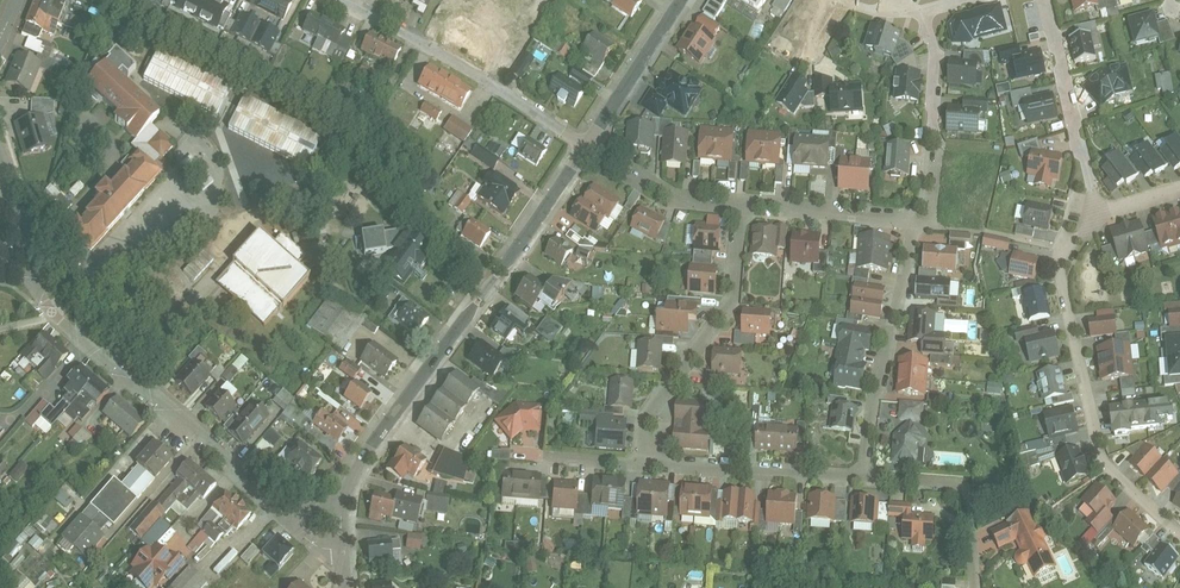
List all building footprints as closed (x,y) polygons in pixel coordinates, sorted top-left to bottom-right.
[(22,35),(38,41),(50,12),(55,0),(37,0),(22,35)] [(223,29),(232,8),(214,0),(173,0),(170,7),(223,29)] [(283,0),(254,0),(252,4),(284,20),(292,4),(283,0)] [(446,17),(454,0),(453,0),(444,0),(438,13),(446,17)] [(536,7),(548,12),(553,1),(551,0),(539,0),(536,7)] [(636,0),(621,0),(615,8),(634,20),(644,5),(636,0)] [(723,8),(711,0),(704,12),(716,20),(723,8)] [(759,12),(767,0),(766,0),(741,0),(759,12)] [(772,11),(783,17),(793,0),(778,0),(772,11)] [(1076,12),(1096,7),(1097,7),(1095,0),(1073,0),(1076,12)] [(1097,7),(1096,7),(1098,12),(1107,10),(1104,0),(1095,0),(1097,7)] [(1107,10),(1107,12),(1118,9),(1116,2),(1115,2),(1115,0),(1104,0),(1107,10)] [(1006,31),(1000,10),(987,13),(993,34),(1006,31)] [(490,15),(482,11),(477,19),(485,23),(490,15)] [(986,11),(958,19),(951,28),(954,43),(968,43),(968,42),(968,40),(969,39),(969,38),(970,37),(972,37),(973,36),(975,36),(977,36),(978,37),(989,34),(990,35),(993,34),(987,13),(986,11)] [(61,17),(50,12),(45,25),(56,30),(61,17)] [(347,30),(315,13),(306,29),(338,46),(347,30)] [(497,19),(490,15),(485,23),(492,27),(497,19)] [(231,36),(250,45),(260,26),(241,16),(237,24),(231,36)] [(722,27),(704,16),(696,28),(714,40),(722,27)] [(86,21),(73,17),(69,27),(77,30),(82,32),(86,21)] [(1153,17),(1142,20),(1140,18),(1131,21),(1137,44),(1148,41),(1150,42),(1154,41),(1155,40),(1158,39),(1154,23),(1153,17)] [(231,36),(237,24),(230,21),(224,32),(231,36)] [(479,34),(458,22),(449,38),(470,50),(479,34)] [(1168,22),(1157,25),(1154,23),(1158,39),(1160,45),(1175,41),(1176,41),(1168,22)] [(759,37),(763,25),(756,23),(753,35),(759,37)] [(1097,23),(1076,28),(1078,37),(1078,38),(1091,35),(1092,35),(1099,34),(1099,33),(1096,24),(1097,24),(1097,23)] [(279,35),(260,26),(250,45),(269,55),(275,44),(279,35)] [(77,30),(69,27),(64,42),(72,45),(77,30)] [(694,27),(679,50),(701,63),(715,41),(714,40),(696,28),(694,27)] [(883,30),(874,27),(867,48),(877,51),(876,53),(884,56),(885,53),(893,56),(894,56),(899,40),(900,36),(890,33),(891,30),(884,28),(883,30)] [(498,45),(479,34),(470,50),(489,61),(498,45)] [(400,50),(371,35),(364,49),(392,65),(400,50)] [(1040,35),(1030,37),(1031,44),(1041,42),(1040,35)] [(1078,38),(1070,39),(1071,40),(1076,63),(1076,64),(1076,65),(1097,60),(1097,59),(1096,59),(1091,36),(1092,36),(1092,35),(1091,35),(1078,38)] [(615,49),(597,37),(587,52),(597,58),(606,64),(615,49)] [(24,50),(49,56),(52,45),(27,38),(24,50)] [(907,43),(899,40),(894,56),(893,56),(892,58),(897,66),(915,54),(907,43)] [(572,51),(558,42),(553,50),(567,59),(572,51)] [(282,48),(275,44),(269,55),(277,58),(282,48)] [(325,53),(309,44),(304,53),(321,61),(325,53)] [(833,58),(841,54),(837,45),(828,50),(833,58)] [(1019,47),(1000,51),(1003,66),(1011,64),(1010,60),(1021,57),(1019,47)] [(137,69),(116,51),(109,59),(110,61),(105,66),(87,85),(94,91),(91,95),(92,96),(92,95),(98,100),(101,97),(121,116),(116,121),(137,141),(149,128),(160,116),(117,78),(122,72),(129,78),(137,69)] [(504,52),(497,64),(510,71),(517,59),(504,52)] [(984,53),(965,52),(964,64),(978,65),(978,67),(986,68),(986,64),(984,53)] [(1021,57),(1010,60),(1011,64),(1012,70),(1016,69),(1019,78),(1033,75),(1036,77),(1041,76),(1043,73),(1045,73),(1044,68),(1046,66),(1047,62),(1045,59),(1042,58),(1041,53),(1021,57)] [(56,61),(39,54),(35,62),(41,64),(39,68),(47,71),(48,68),(53,70),(56,61)] [(915,54),(897,66),(899,73),(919,75),(920,71),(917,57),(915,54)] [(35,62),(19,55),(7,83),(29,92),(39,68),(41,64),(35,62)] [(606,64),(597,58),(593,64),(603,71),(607,65),(606,64)] [(525,60),(517,73),(523,78),(532,64),(525,60)] [(69,67),(56,61),(53,70),(65,75),(69,67)] [(964,64),(952,63),(950,83),(976,85),(978,67),(978,65),(964,64)] [(380,72),(365,64),(361,73),(376,81),(380,72)] [(450,80),(430,68),(420,85),(439,96),(450,80)] [(577,69),(572,77),(578,81),(583,73),(577,69)] [(1126,69),(1106,73),(1102,75),(1098,79),(1107,89),(1096,99),(1102,106),(1114,94),(1131,91),(1130,84),(1131,82),(1130,79),(1129,77),(1128,75),(1126,69)] [(696,81),(693,79),(689,81),(688,82),(672,72),(658,94),(657,96),(668,104),(686,115),(692,106),(690,104),(700,90),(698,89),(699,87),(699,84),(698,82),(696,81)] [(593,80),(583,73),(578,81),(588,87),(593,80)] [(919,75),(899,73),(898,83),(896,82),(895,91),(898,91),(897,101),(918,103),(919,94),(921,94),(922,85),(920,84),(921,75),(919,75)] [(397,76),(392,74),(387,84),(392,86),(397,76)] [(1171,75),(1156,77),(1159,91),(1165,89),(1167,96),(1174,94),(1171,75)] [(586,91),(561,76),(551,92),(561,98),(559,100),(566,105),(568,102),(575,107),(586,91)] [(794,78),(778,104),(795,115),(801,106),(808,94),(804,92),(808,86),(794,78)] [(1098,79),(1087,89),(1096,99),(1107,89),(1098,79)] [(471,92),(450,80),(439,96),(461,109),(471,92)] [(832,80),(814,81),(815,93),(815,98),(833,97),(832,88),(833,88),(832,80)] [(1009,85),(996,88),(998,97),(1011,94),(1009,85)] [(833,88),(832,88),(833,97),(833,113),(850,112),(853,108),(862,108),(862,87),(833,88)] [(1032,89),(1011,94),(1014,109),(1026,106),(1025,102),(1034,100),(1032,89)] [(658,94),(653,91),(643,106),(660,117),(668,104),(657,96),(658,94)] [(815,93),(808,94),(801,106),(805,109),(816,108),(815,98),(815,93)] [(1034,100),(1025,102),(1026,106),(1030,124),(1058,118),(1053,96),(1034,100)] [(55,100),(32,99),(31,120),(41,117),(40,113),(45,114),(46,108),(55,108),(55,100)] [(988,101),(966,99),(965,110),(980,111),(980,112),(987,112),(988,101)] [(436,121),(442,110),(425,101),(419,111),(436,121)] [(965,110),(951,109),(949,131),(978,133),(980,112),(980,111),(965,110)] [(31,120),(16,124),(25,153),(50,145),(42,116),(41,117),(31,120)] [(464,143),(473,129),(452,116),(443,130),(464,143)] [(661,120),(654,119),(654,126),(653,137),(660,137),(661,120)] [(673,121),(661,120),(660,137),(667,138),(668,132),(672,132),(673,121)] [(378,122),(372,134),(376,136),(381,124),(378,122)] [(654,126),(631,124),(629,148),(641,149),(640,153),(643,155),(649,156),(652,154),(653,137),(654,126)] [(149,146),(158,136),(149,128),(137,141),(132,147),(138,153),(153,167),(161,158),(149,146)] [(719,132),(703,130),(701,159),(716,160),(719,132)] [(798,131),(791,130),(789,148),(796,148),(797,137),(798,138),(798,131)] [(672,132),(668,132),(667,138),(665,163),(685,165),(687,134),(672,132)] [(735,133),(719,132),(716,160),(732,161),(735,133)] [(830,133),(814,132),(814,139),(830,140),(830,133)] [(158,136),(149,146),(161,158),(162,157),(163,158),(173,147),(172,146),(172,145),(173,143),(162,133),(161,134),(160,134),(158,136)] [(838,134),(830,133),(830,140),(828,166),(835,167),(837,149),(838,134)] [(766,135),(750,134),(748,162),(764,164),(766,135)] [(782,137),(766,135),(764,164),(778,165),(780,165),(780,162),(781,146),(782,141),(782,137)] [(798,138),(797,137),(796,148),(795,166),(811,167),(814,139),(798,138)] [(830,140),(814,139),(811,167),(828,169),(828,166),(830,140)] [(1177,139),(1167,146),(1169,150),(1164,154),(1163,154),(1171,164),(1175,170),(1179,167),(1179,142),(1177,139)] [(1039,140),(1018,147),(1022,159),(1033,155),(1034,153),(1042,154),(1043,153),(1039,140)] [(550,154),(531,141),(521,156),(540,168),(550,154)] [(509,154),(494,144),(489,152),(503,162),(509,154)] [(481,146),(475,155),(483,160),(489,152),(481,146)] [(910,148),(889,146),(886,173),(908,175),(910,148)] [(1148,147),(1138,154),(1140,158),(1134,162),(1142,173),(1146,178),(1154,172),(1157,176),(1165,169),(1164,169),(1152,152),(1148,147)] [(1164,154),(1158,147),(1152,152),(1164,169),(1171,164),(1163,154),(1164,154)] [(846,149),(837,149),(835,167),(842,168),(843,160),(845,161),(846,149)] [(869,159),(869,152),(857,151),(857,159),(869,159)] [(879,152),(870,151),(869,162),(871,163),(871,170),(878,170),(879,152)] [(503,162),(489,152),(483,160),(497,170),(503,162)] [(128,171),(111,190),(106,185),(97,195),(102,200),(82,223),(77,218),(67,229),(91,251),(161,174),(153,167),(138,153),(137,154),(132,160),(129,158),(122,166),(128,171)] [(1042,154),(1034,153),(1033,155),(1030,174),(1040,176),(1038,186),(1050,188),(1052,178),(1058,179),(1062,158),(1042,154)] [(1119,155),(1109,163),(1111,166),(1105,171),(1117,187),(1125,181),(1128,184),(1136,178),(1136,177),(1123,160),(1119,155)] [(1134,162),(1130,155),(1123,160),(1136,177),(1142,173),(1134,162)] [(845,161),(843,160),(842,168),(841,189),(855,190),(857,162),(845,161)] [(702,163),(695,162),(693,178),(701,178),(702,163)] [(869,162),(857,162),(855,190),(869,191),(871,170),(871,163),(869,162)] [(738,164),(730,163),(729,180),(736,181),(738,164)] [(750,165),(742,164),(741,181),(748,182),(750,165)] [(785,168),(778,167),(776,184),(784,184),(785,168)] [(1010,172),(1000,176),(1004,186),(1014,182),(1010,172)] [(501,180),(495,176),(485,190),(483,189),(477,198),(503,215),(508,207),(509,208),(520,192),(501,179),(501,180)] [(477,185),(468,198),(472,201),(472,200),(474,202),(477,198),(483,189),(477,185)] [(620,204),(595,187),(585,202),(607,217),(610,219),(620,204)] [(56,201),(47,191),(42,196),(51,206),(56,201)] [(459,191),(449,204),(462,213),(472,201),(468,198),(459,191)] [(635,193),(625,208),(631,212),(641,197),(635,193)] [(73,206),(61,195),(57,201),(68,211),(73,206)] [(585,202),(582,200),(572,216),(597,232),(607,217),(585,202)] [(41,205),(35,212),(40,217),(46,210),(41,205)] [(1052,211),(1029,206),(1025,225),(1048,230),(1052,211)] [(666,222),(641,210),(633,227),(657,239),(666,222)] [(1175,214),(1175,213),(1160,217),(1160,218),(1154,220),(1157,231),(1161,244),(1162,249),(1168,247),(1168,248),(1179,245),(1179,212),(1175,214)] [(167,234),(175,247),(204,228),(196,215),(167,234)] [(722,219),(710,217),(709,227),(721,229),(722,219)] [(473,224),(468,220),(459,232),(465,236),(473,224)] [(672,225),(666,222),(657,239),(666,244),(672,225)] [(493,236),(474,223),(465,236),(464,237),(482,251),(493,236)] [(1140,224),(1130,226),(1125,227),(1135,258),(1141,256),(1141,255),(1148,252),(1147,248),(1143,235),(1140,224)] [(709,227),(697,226),(695,249),(714,250),(719,251),(721,229),(709,227)] [(788,228),(777,227),(777,230),(778,231),(776,248),(786,249),(788,228)] [(1034,231),(1018,227),(1016,235),(1033,239),(1034,231)] [(1125,227),(1121,229),(1111,232),(1115,245),(1119,259),(1120,261),(1127,259),(1128,260),(1135,258),(1125,227)] [(871,229),(855,228),(855,238),(862,238),(862,237),(870,238),(871,229)] [(777,230),(756,229),(755,241),(753,242),(753,249),(754,250),(754,252),(762,253),(762,256),(776,257),(776,248),(778,231),(777,230)] [(384,231),(362,234),(365,256),(387,252),(387,251),(395,250),(401,242),(400,241),(399,232),(384,234),(384,231)] [(585,241),(572,231),(567,237),(580,247),(585,241)] [(1157,231),(1143,235),(1147,248),(1161,244),(1157,231)] [(260,233),(233,262),(234,263),(221,278),(236,291),(232,296),(248,311),(250,310),(265,324),(264,326),(265,327),(283,307),(284,308),(311,278),(297,266),(306,256),(282,235),(273,245),(260,233)] [(821,237),(807,236),(806,234),(797,233),(795,235),(793,258),(808,260),(808,262),(815,263),(819,263),(820,253),(821,237)] [(973,235),(951,234),(950,250),(959,251),(966,251),(967,244),(972,244),(973,235)] [(395,250),(394,251),(398,253),(385,271),(404,285),(417,269),(421,272),(429,261),(425,258),(429,252),(410,237),(406,235),(401,242),(395,250)] [(870,238),(862,237),(862,238),(861,253),(892,256),(893,247),(889,246),(890,239),(870,238)] [(1000,240),(986,237),(984,247),(998,250),(1000,240)] [(558,240),(547,255),(548,255),(558,262),(557,263),(563,268),(575,252),(574,252),(571,250),(571,249),(571,248),(570,247),(570,246),(569,246),(567,245),(566,246),(565,246),(558,241),(559,241),(558,240)] [(1012,242),(1000,240),(998,250),(1009,252),(1012,242)] [(116,276),(164,256),(158,243),(111,263),(116,276)] [(1115,245),(1102,249),(1106,263),(1119,259),(1115,245)] [(950,250),(925,248),(923,271),(957,273),(959,251),(950,250)] [(201,249),(182,270),(194,281),(213,260),(201,249)] [(593,253),(582,249),(579,256),(590,260),(593,253)] [(714,250),(695,249),(694,258),(713,260),(714,250)] [(829,253),(820,253),(819,263),(815,263),(814,273),(827,274),(829,253)] [(892,256),(861,253),(860,268),(860,269),(871,270),(888,271),(888,264),(892,264),(892,256)] [(1027,257),(1011,254),(1010,258),(1004,256),(1003,260),(1000,263),(1005,271),(1011,272),(1011,273),(1013,273),(1015,276),(1032,280),(1035,278),(1038,264),(1036,261),(1028,259),(1027,257)] [(713,260),(694,258),(694,268),(694,267),(712,269),(713,260)] [(712,269),(694,267),(694,268),(693,278),(691,280),(690,291),(716,293),(718,269),(712,269)] [(871,270),(860,269),(860,268),(855,268),(854,278),(869,280),(871,270)] [(547,290),(529,277),(516,296),(533,308),(538,301),(551,311),(560,299),(547,290)] [(869,280),(854,278),(853,286),(857,286),(868,287),(869,280)] [(573,283),(555,282),(547,290),(560,299),(573,283)] [(960,284),(920,282),(919,297),(959,300),(960,284)] [(868,287),(857,286),(855,300),(883,304),(884,299),(883,299),(884,290),(868,287)] [(1038,286),(1017,290),(1019,298),(1024,297),(1024,296),(1040,293),(1038,286)] [(602,297),(603,288),(593,287),(593,297),(602,297)] [(390,295),(380,288),(376,293),(385,301),(390,295)] [(1040,293),(1024,296),(1024,297),(1030,322),(1051,317),(1045,291),(1040,293)] [(366,318),(333,293),(308,327),(341,352),(366,318)] [(702,300),(681,298),(680,305),(698,306),(698,307),(702,307),(702,300)] [(429,319),(403,299),(389,318),(398,325),(400,322),(417,335),(429,319)] [(883,304),(855,300),(853,313),(853,314),(864,316),(880,318),(881,309),(882,309),(883,304)] [(668,304),(661,304),(659,305),(658,315),(660,316),(667,317),(668,304)] [(680,305),(668,304),(667,317),(689,319),(690,319),(697,320),(698,307),(698,306),(680,305)] [(532,326),(508,306),(499,317),(503,321),(500,324),(496,321),(490,329),(506,341),(517,329),(524,335),(528,329),(530,330),(531,328),(530,327),(532,326)] [(768,313),(745,311),(744,332),(744,333),(757,334),(770,335),(771,326),(767,322),(768,313)] [(1170,313),(1171,329),(1179,328),(1179,312),(1173,312),(1170,313)] [(864,316),(853,314),(853,313),(849,313),(848,320),(859,322),(863,323),(864,316)] [(934,315),(912,313),(911,324),(914,324),(913,333),(912,333),(912,342),(924,343),(923,355),(932,355),(945,356),(946,344),(932,343),(932,335),(934,336),(935,324),(933,324),(934,315)] [(689,319),(667,317),(660,316),(659,330),(680,332),(688,332),(690,319),(689,319)] [(561,329),(546,317),(538,328),(553,339),(561,329)] [(380,328),(368,319),(364,325),(375,334),(380,328)] [(848,320),(838,319),(837,326),(845,328),(845,327),(858,330),(859,322),(848,320)] [(1116,319),(1090,322),(1092,337),(1116,335),(1118,335),(1116,319)] [(858,330),(845,327),(845,328),(841,344),(869,350),(873,333),(858,330)] [(1037,327),(1016,332),(1018,342),(1027,340),(1027,339),(1039,336),(1037,327)] [(1161,329),(1162,342),(1168,341),(1179,340),(1179,328),(1171,329),(1161,329)] [(680,332),(659,330),(658,337),(675,338),(680,339),(680,332)] [(802,334),(794,330),(791,337),(799,341),(802,334)] [(757,334),(744,333),(744,332),(736,332),(735,345),(757,347),(757,334)] [(1039,336),(1027,339),(1027,340),(1030,356),(1036,354),(1038,361),(1060,356),(1054,333),(1039,336)] [(1118,335),(1116,335),(1117,348),(1130,346),(1130,347),(1131,347),(1130,333),(1118,335)] [(46,335),(33,350),(34,350),(25,359),(31,364),(32,363),(39,369),(36,372),(36,371),(24,384),(34,393),(56,369),(56,370),(69,355),(46,335)] [(675,338),(658,337),(656,337),(655,344),(662,344),(662,345),(674,346),(675,338)] [(1168,341),(1169,359),(1179,358),(1179,340),(1168,341)] [(174,355),(159,342),(152,351),(166,363),(174,355)] [(499,355),(482,342),(469,360),(493,377),(506,360),(499,355)] [(655,344),(642,343),(640,369),(660,371),(662,345),(662,344),(655,344)] [(869,350),(841,344),(838,361),(841,362),(837,384),(838,386),(845,388),(847,386),(861,389),(866,366),(861,365),(865,349),(869,350)] [(397,361),(374,345),(362,361),(385,378),(397,361)] [(1117,348),(1099,350),(1101,365),(1131,362),(1130,347),(1130,346),(1117,348)] [(203,352),(199,348),(189,359),(194,362),(203,352)] [(520,352),(506,351),(504,349),(499,355),(506,360),(511,364),(520,352)] [(742,353),(716,351),(714,372),(714,373),(729,374),(740,374),(742,353)] [(194,362),(177,382),(192,395),(210,375),(203,370),(212,360),(203,352),(194,362)] [(945,356),(932,355),(931,365),(952,367),(953,357),(945,356)] [(1169,359),(1171,377),(1171,378),(1179,377),(1179,358),(1169,359)] [(928,362),(902,360),(900,376),(926,379),(928,362)] [(1131,362),(1101,365),(1103,381),(1121,379),(1133,377),(1131,362)] [(358,373),(344,363),(340,369),(353,379),(353,380),(356,382),(354,380),(362,368),(358,373)] [(226,371),(219,365),(210,375),(217,382),(221,376),(226,371)] [(60,405),(56,411),(50,406),(40,418),(42,419),(52,428),(65,414),(96,379),(81,366),(68,381),(72,384),(66,392),(68,394),(64,399),(64,400),(60,405)] [(229,383),(237,374),(230,367),(226,371),(221,376),(229,383)] [(729,374),(714,373),(714,372),(708,371),(707,385),(728,386),(729,374)] [(1060,371),(1040,375),(1042,384),(1038,384),(1040,393),(1044,393),(1045,401),(1052,399),(1060,398),(1066,396),(1064,387),(1065,387),(1065,386),(1061,387),(1059,381),(1063,381),(1063,380),(1060,371)] [(458,375),(420,425),(442,441),(479,392),(479,391),(470,384),(458,375)] [(926,379),(900,376),(899,393),(925,395),(926,379)] [(1133,377),(1121,379),(1122,391),(1136,390),(1135,376),(1133,377)] [(1171,378),(1171,377),(1165,377),(1166,387),(1179,385),(1179,377),(1171,378)] [(96,379),(65,414),(75,423),(79,419),(83,422),(91,413),(87,409),(93,402),(97,406),(110,391),(96,379)] [(516,387),(481,384),(474,379),(470,384),(479,391),(479,392),(500,408),(516,387)] [(633,382),(614,381),(612,407),(612,408),(624,408),(631,409),(633,382)] [(372,394),(356,382),(345,397),(361,409),(372,394)] [(988,384),(988,395),(1002,395),(1002,384),(988,384)] [(220,393),(206,409),(221,422),(235,406),(230,401),(235,395),(226,387),(221,393),(220,393)] [(295,400),(284,390),(274,401),(286,411),(286,410),(295,400)] [(950,395),(929,393),(928,403),(950,404),(950,395)] [(849,399),(830,396),(829,404),(836,405),(848,406),(849,399)] [(131,410),(118,398),(105,413),(118,425),(131,410)] [(1060,398),(1052,399),(1054,406),(1075,402),(1075,401),(1062,404),(1060,398)] [(44,401),(26,421),(33,428),(36,425),(42,419),(40,418),(50,406),(44,401)] [(712,405),(678,402),(675,448),(708,451),(712,405)] [(240,421),(230,432),(230,431),(229,432),(244,445),(244,444),(268,417),(269,417),(254,403),(254,404),(240,421)] [(924,405),(902,403),(901,420),(922,421),(924,405)] [(848,406),(836,405),(833,429),(853,432),(856,407),(848,406)] [(516,407),(498,422),(512,438),(522,430),(522,429),(538,431),(540,409),(516,407)] [(624,408),(612,408),(612,407),(605,407),(605,414),(612,415),(624,416),(624,408)] [(1147,407),(1112,410),(1113,423),(1114,423),(1115,436),(1130,434),(1130,430),(1149,428),(1147,407)] [(145,422),(131,410),(118,425),(132,437),(145,422)] [(302,421),(286,410),(286,411),(282,416),(288,420),(297,427),(302,421)] [(1072,410),(1047,415),(1047,418),(1046,421),(1047,424),(1049,426),(1052,437),(1066,434),(1077,432),(1072,410)] [(605,414),(581,412),(580,420),(598,422),(598,421),(612,422),(612,415),(605,414)] [(237,418),(234,416),(224,427),(229,432),(230,431),(230,432),(240,421),(238,419),(239,419),(237,417),(237,418)] [(288,420),(282,416),(272,427),(278,432),(288,420)] [(313,422),(305,416),(302,421),(297,427),(320,444),(325,438),(312,427),(314,425),(311,424),(313,422)] [(347,428),(333,417),(328,423),(320,417),(315,423),(323,430),(328,434),(337,441),(347,428)] [(52,428),(42,419),(36,425),(47,434),(52,428)] [(760,420),(753,419),(751,440),(758,441),(759,428),(760,428),(760,420)] [(612,422),(598,421),(598,422),(596,447),(624,449),(626,423),(612,422)] [(807,423),(798,422),(798,431),(797,444),(806,444),(807,423)] [(911,424),(904,431),(903,434),(897,439),(895,461),(906,462),(907,463),(916,464),(917,447),(925,440),(911,424)] [(78,425),(69,434),(74,439),(83,429),(78,425)] [(760,428),(759,428),(758,441),(758,449),(774,450),(776,429),(760,428)] [(74,439),(73,440),(81,447),(84,449),(93,438),(83,429),(74,439)] [(798,431),(776,429),(774,450),(797,452),(797,444),(798,431)] [(270,430),(263,438),(274,447),(281,439),(270,430)] [(337,441),(328,434),(325,438),(320,444),(331,453),(339,442),(337,441)] [(1066,434),(1052,437),(1045,438),(1047,449),(1058,447),(1068,445),(1066,434)] [(81,447),(73,440),(70,444),(78,451),(81,447)] [(1045,440),(1026,444),(1027,452),(1046,448),(1045,440)] [(1142,443),(1127,450),(1137,459),(1147,448),(1142,443)] [(321,460),(301,444),(287,461),(308,477),(309,476),(310,476),(313,476),(315,472),(314,469),(321,460)] [(406,446),(387,471),(400,481),(406,472),(414,478),(427,461),(406,446)] [(1047,449),(1037,452),(1042,465),(1058,459),(1058,458),(1062,456),(1058,447),(1047,449)] [(160,453),(153,448),(139,464),(148,472),(156,479),(173,459),(162,450),(160,453)] [(542,460),(543,449),(524,448),(523,458),(542,460)] [(1137,459),(1132,465),(1147,478),(1162,462),(1147,448),(1137,459)] [(461,456),(440,449),(429,472),(437,476),(464,482),(471,457),(463,456),(463,455),(461,455),(461,456)] [(279,459),(285,463),(291,454),(285,450),(279,459)] [(511,452),(492,450),(491,461),(497,461),(510,462),(511,452)] [(1062,456),(1058,458),(1058,459),(1068,484),(1088,476),(1085,468),(1086,467),(1083,458),(1081,458),(1078,450),(1062,456)] [(0,461),(0,477),(8,468),(0,461)] [(189,461),(177,476),(180,479),(186,484),(190,487),(203,473),(189,461)] [(510,462),(497,461),(497,469),(510,470),(510,462)] [(1177,475),(1162,462),(1147,478),(1162,492),(1167,487),(1177,475)] [(29,469),(21,463),(9,477),(17,484),(29,469)] [(140,465),(127,480),(135,487),(140,481),(148,472),(140,465)] [(1167,487),(1174,493),(1179,485),(1179,473),(1179,472),(1177,475),(1167,487)] [(217,485),(203,473),(190,487),(194,491),(188,498),(184,494),(177,502),(187,510),(200,496),(204,500),(217,485)] [(517,475),(505,474),(503,496),(539,499),(540,477),(528,476),(527,475),(518,475),(517,475)] [(549,478),(540,477),(539,499),(547,499),(549,478)] [(180,479),(160,502),(161,503),(157,506),(165,513),(166,515),(184,494),(188,489),(184,486),(186,484),(180,479)] [(115,480),(91,507),(98,513),(110,523),(115,527),(138,500),(122,486),(115,480)] [(135,487),(127,480),(122,486),(138,500),(143,494),(135,487)] [(610,481),(594,480),(593,495),(592,506),(593,506),(608,507),(610,481)] [(148,488),(140,481),(135,487),(143,494),(148,488)] [(446,484),(436,481),(434,493),(443,496),(446,484)] [(626,482),(610,481),(608,507),(624,508),(625,498),(626,482)] [(656,485),(642,483),(640,499),(639,513),(640,513),(653,514),(653,521),(656,485)] [(578,486),(555,484),(553,508),(575,509),(576,509),(577,494),(578,486)] [(670,486),(656,485),(653,521),(654,514),(667,515),(668,515),(669,501),(670,486)] [(73,492),(66,486),(63,489),(70,496),(73,492)] [(684,487),(677,486),(676,502),(675,508),(682,508),(684,487)] [(1114,502),(1098,486),(1089,496),(1090,499),(1085,504),(1096,514),(1088,523),(1100,534),(1102,533),(1111,523),(1114,519),(1106,512),(1106,509),(1110,505),(1111,505),(1114,502)] [(698,488),(684,487),(682,508),(682,514),(696,515),(698,488)] [(713,489),(698,488),(696,515),(710,517),(711,511),(713,489)] [(720,490),(713,489),(711,511),(718,511),(719,501),(720,490)] [(75,501),(61,490),(54,499),(67,510),(75,501)] [(734,492),(727,492),(726,502),(724,520),(725,520),(739,521),(741,491),(734,491),(734,492)] [(748,492),(741,491),(739,521),(752,523),(754,503),(755,494),(748,494),(748,492)] [(396,499),(369,493),(368,499),(372,500),(369,511),(391,516),(392,514),(396,499)] [(777,494),(769,494),(768,511),(767,523),(768,523),(781,524),(784,494),(777,493),(777,494)] [(227,494),(213,509),(225,520),(239,505),(227,494)] [(585,495),(577,494),(576,509),(575,509),(575,515),(584,516),(585,495)] [(790,494),(784,494),(781,524),(795,525),(796,525),(797,513),(798,496),(790,495),(790,494)] [(421,501),(397,495),(396,499),(392,514),(416,520),(421,501)] [(593,495),(585,495),(584,516),(592,517),(593,506),(592,506),(593,495)] [(835,498),(812,496),(811,520),(833,521),(835,500),(835,498)] [(449,502),(426,498),(424,511),(447,515),(449,502)] [(633,498),(625,498),(624,508),(623,519),(631,520),(633,498)] [(640,499),(633,498),(631,520),(639,520),(640,513),(639,513),(640,499)] [(877,501),(855,499),(853,523),(876,525),(877,503),(877,501)] [(848,501),(835,500),(833,521),(846,522),(848,501)] [(676,502),(669,501),(668,515),(667,515),(666,522),(674,523),(675,508),(676,502)] [(726,502),(719,501),(718,511),(717,523),(725,523),(725,520),(724,520),(726,502)] [(762,504),(754,503),(752,523),(752,526),(760,526),(761,511),(761,510),(762,504)] [(890,504),(877,503),(876,525),(889,526),(890,515),(890,504)] [(154,504),(140,520),(140,519),(131,530),(142,540),(151,529),(165,513),(157,506),(154,504)] [(912,506),(890,504),(890,515),(906,516),(911,516),(912,506)] [(239,505),(225,520),(234,528),(237,531),(251,515),(239,505)] [(207,529),(211,524),(217,529),(225,520),(213,509),(201,523),(207,529)] [(768,511),(761,510),(761,511),(760,526),(759,532),(767,532),(768,523),(767,523),(768,511)] [(110,523),(98,513),(89,523),(100,533),(110,523)] [(804,513),(797,513),(796,525),(795,525),(795,534),(802,535),(804,513)] [(1040,528),(1037,529),(1030,513),(1009,523),(1010,525),(1007,527),(1014,541),(1017,539),(1024,552),(1020,554),(1019,555),(1018,556),(1017,558),(1017,559),(1018,561),(1018,562),(1019,564),(1020,564),(1021,565),(1024,565),(1029,563),(1035,577),(1056,567),(1043,540),(1044,539),(1045,538),(1046,537),(1046,536),(1046,534),(1046,533),(1045,531),(1044,530),(1044,529),(1042,529),(1041,528),(1040,528)] [(1149,530),(1130,513),(1116,528),(1115,528),(1116,529),(1135,546),(1149,530)] [(58,526),(45,515),(38,524),(50,535),(58,526)] [(911,516),(906,516),(904,538),(915,539),(914,548),(924,549),(925,540),(933,540),(935,518),(911,516)] [(89,523),(82,517),(63,539),(86,559),(105,538),(100,533),(89,523)] [(170,528),(160,520),(142,542),(151,550),(170,528)] [(234,528),(225,520),(217,529),(224,534),(226,537),(234,528)] [(1111,523),(1102,533),(1108,539),(1116,529),(1115,528),(1116,528),(1111,523)] [(207,529),(203,533),(209,538),(217,529),(211,524),(207,529)] [(35,533),(29,527),(24,532),(31,538),(35,533)] [(1007,527),(993,533),(1000,548),(1014,541),(1007,527)] [(159,545),(164,548),(177,533),(172,529),(159,545)] [(217,529),(209,538),(215,544),(224,534),(217,529)] [(23,533),(16,541),(21,545),(28,538),(23,533)] [(203,533),(200,534),(189,546),(196,553),(205,543),(209,538),(203,533)] [(1108,539),(1102,533),(1100,534),(1096,539),(1102,545),(1108,539)] [(422,538),(408,535),(406,548),(420,550),(422,538)] [(1154,535),(1142,549),(1148,554),(1150,552),(1154,555),(1162,545),(1159,542),(1160,540),(1154,535)] [(44,543),(36,536),(28,544),(36,551),(44,543)] [(215,544),(209,538),(205,543),(211,548),(215,544)] [(294,554),(278,539),(264,555),(279,569),(280,570),(294,554)] [(400,540),(390,541),(391,551),(401,550),(400,540)] [(390,541),(368,543),(370,563),(392,561),(391,551),(390,541)] [(22,547),(16,542),(6,554),(12,559),(22,547)] [(529,545),(506,543),(505,551),(528,553),(529,545)] [(1154,555),(1146,566),(1163,579),(1168,572),(1171,573),(1176,566),(1174,564),(1179,557),(1174,552),(1172,555),(1167,551),(1169,548),(1163,544),(1162,545),(1154,555)] [(253,546),(241,559),(248,565),(260,552),(253,546)] [(151,551),(149,549),(133,567),(141,573),(136,579),(145,587),(152,587),(154,585),(157,587),(166,577),(170,580),(184,564),(173,555),(170,559),(155,547),(151,551)] [(230,549),(208,567),(211,572),(234,554),(230,549)] [(25,559),(20,555),(11,565),(16,569),(25,559)] [(6,556),(0,563),(6,568),(12,561),(6,556)] [(40,565),(31,557),(18,572),(36,587),(47,575),(51,571),(54,567),(45,559),(40,565)] [(535,559),(526,561),(529,574),(538,572),(535,559)] [(272,563),(265,572),(271,578),(279,569),(272,563)] [(171,587),(204,587),(206,585),(189,569),(171,587)] [(47,575),(51,579),(55,575),(51,571),(47,575)] [(18,572),(4,587),(36,587),(18,572)] [(957,579),(943,578),(942,586),(956,587),(957,579)]
